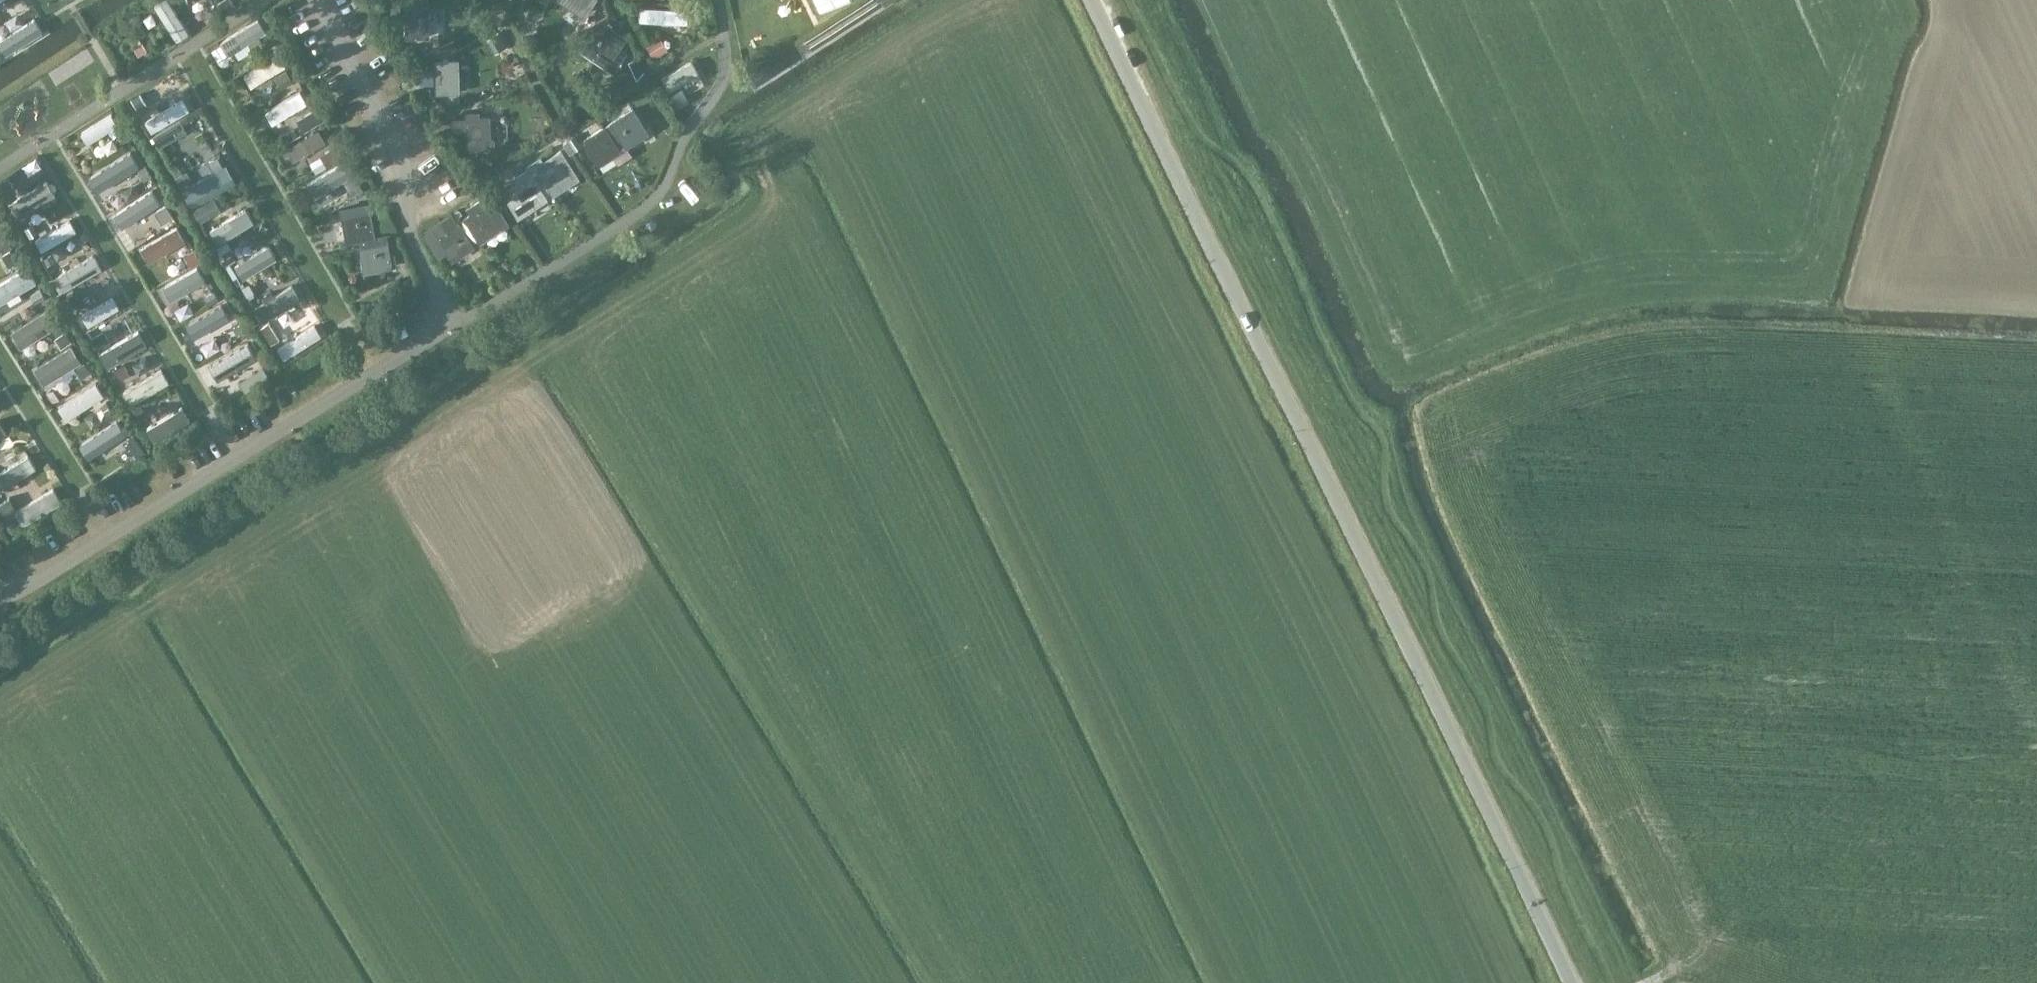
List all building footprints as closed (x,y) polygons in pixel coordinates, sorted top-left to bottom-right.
[(194,28),(178,0),(162,0),(182,34),(194,28)] [(429,37),(428,0),(407,0),(407,3),(403,3),(405,37),(429,37)] [(583,16),(591,5),(594,1),(595,0),(559,0),(583,16)] [(691,0),(649,0),(649,17),(690,18),(691,0)] [(839,0),(808,0),(814,12),(839,0)] [(16,22),(30,15),(26,5),(11,11),(16,22)] [(262,9),(216,39),(227,55),(272,25),(262,9)] [(28,14),(1,35),(11,48),(38,27),(28,14)] [(592,30),(579,49),(613,72),(625,53),(627,51),(622,48),(620,47),(621,46),(627,36),(607,23),(592,30)] [(659,50),(675,42),(669,28),(652,35),(659,50)] [(286,46),(249,65),(256,79),(293,60),(286,46)] [(699,51),(665,66),(674,84),(707,69),(699,51)] [(435,92),(459,92),(459,58),(434,59),(435,92)] [(295,68),(285,75),(293,86),(303,79),(295,68)] [(279,117),(315,95),(306,82),(271,104),(279,117)] [(191,90),(149,108),(156,123),(197,104),(191,90)] [(92,135),(125,120),(118,106),(86,121),(92,135)] [(610,122),(607,124),(621,144),(623,143),(626,146),(649,131),(632,106),(609,121),(610,122)] [(490,135),(490,114),(479,114),(479,109),(465,110),(465,117),(452,117),(452,131),(466,131),(467,149),(468,149),(490,148),(494,144),(494,138),(490,135)] [(300,155),(335,135),(326,119),(291,139),(300,155)] [(172,131),(178,154),(220,143),(215,120),(172,131)] [(621,144),(607,124),(605,125),(604,124),(581,139),(598,164),(621,149),(618,146),(621,144)] [(574,134),(566,138),(573,150),(581,145),(574,134)] [(331,157),(348,150),(343,139),(327,145),(331,157)] [(136,140),(106,158),(113,170),(144,151),(136,140)] [(564,140),(557,144),(564,156),(572,151),(564,140)] [(534,171),(548,192),(550,190),(552,194),(576,179),(559,154),(536,169),(537,170),(534,171)] [(232,155),(189,182),(201,201),(244,174),(232,155)] [(358,157),(316,170),(322,190),(364,176),(358,157)] [(0,175),(10,190),(23,182),(13,167),(0,175)] [(17,192),(26,208),(62,186),(53,171),(17,192)] [(545,194),(548,192),(534,171),(532,173),(531,172),(501,191),(515,213),(522,208),(525,212),(548,197),(545,194)] [(133,194),(139,207),(166,194),(159,180),(133,194)] [(463,217),(461,219),(475,240),(477,238),(479,242),(502,227),(509,222),(489,192),(465,207),(469,212),(463,216),(463,217)] [(126,220),(139,212),(127,194),(114,203),(126,220)] [(251,198),(214,220),(225,237),(262,215),(251,198)] [(361,239),(362,244),(378,241),(388,239),(386,232),(375,235),(370,209),(362,210),(340,214),(345,241),(361,239)] [(472,241),(475,240),(461,219),(459,220),(458,219),(457,220),(451,211),(438,220),(421,231),(438,256),(446,251),(452,260),(474,245),(472,241)] [(0,223),(0,243),(15,232),(5,219),(0,223)] [(172,246),(194,237),(187,219),(148,234),(155,251),(171,245),(172,246)] [(378,241),(362,244),(358,245),(363,272),(393,266),(392,265),(397,264),(395,252),(390,252),(388,239),(378,241)] [(68,282),(104,261),(95,245),(59,266),(68,282)] [(7,290),(36,275),(24,251),(8,258),(14,270),(0,277),(7,290)] [(204,258),(168,277),(175,292),(212,273),(204,258)] [(87,305),(96,319),(126,299),(117,285),(87,305)] [(226,296),(196,312),(203,324),(218,316),(233,308),(226,296)] [(298,300),(261,323),(284,358),(320,334),(298,300)] [(19,320),(28,339),(66,320),(57,302),(19,320)] [(139,308),(119,319),(126,331),(146,320),(139,308)] [(115,361),(154,336),(145,321),(105,346),(115,361)] [(40,339),(40,351),(55,351),(54,339),(40,339)] [(54,377),(91,359),(80,339),(44,357),(54,377)] [(215,371),(256,357),(251,344),(222,355),(219,346),(208,350),(215,371)] [(173,363),(130,375),(136,394),(178,381),(173,363)] [(68,410),(111,391),(103,374),(60,393),(68,410)] [(148,401),(155,416),(190,399),(183,384),(148,401)] [(19,438),(5,412),(0,414),(0,447),(19,438)] [(138,416),(90,437),(96,449),(143,428),(138,416)] [(2,481),(37,463),(26,442),(0,456),(0,478),(2,481)] [(19,521),(60,500),(53,487),(12,508),(19,521)]
